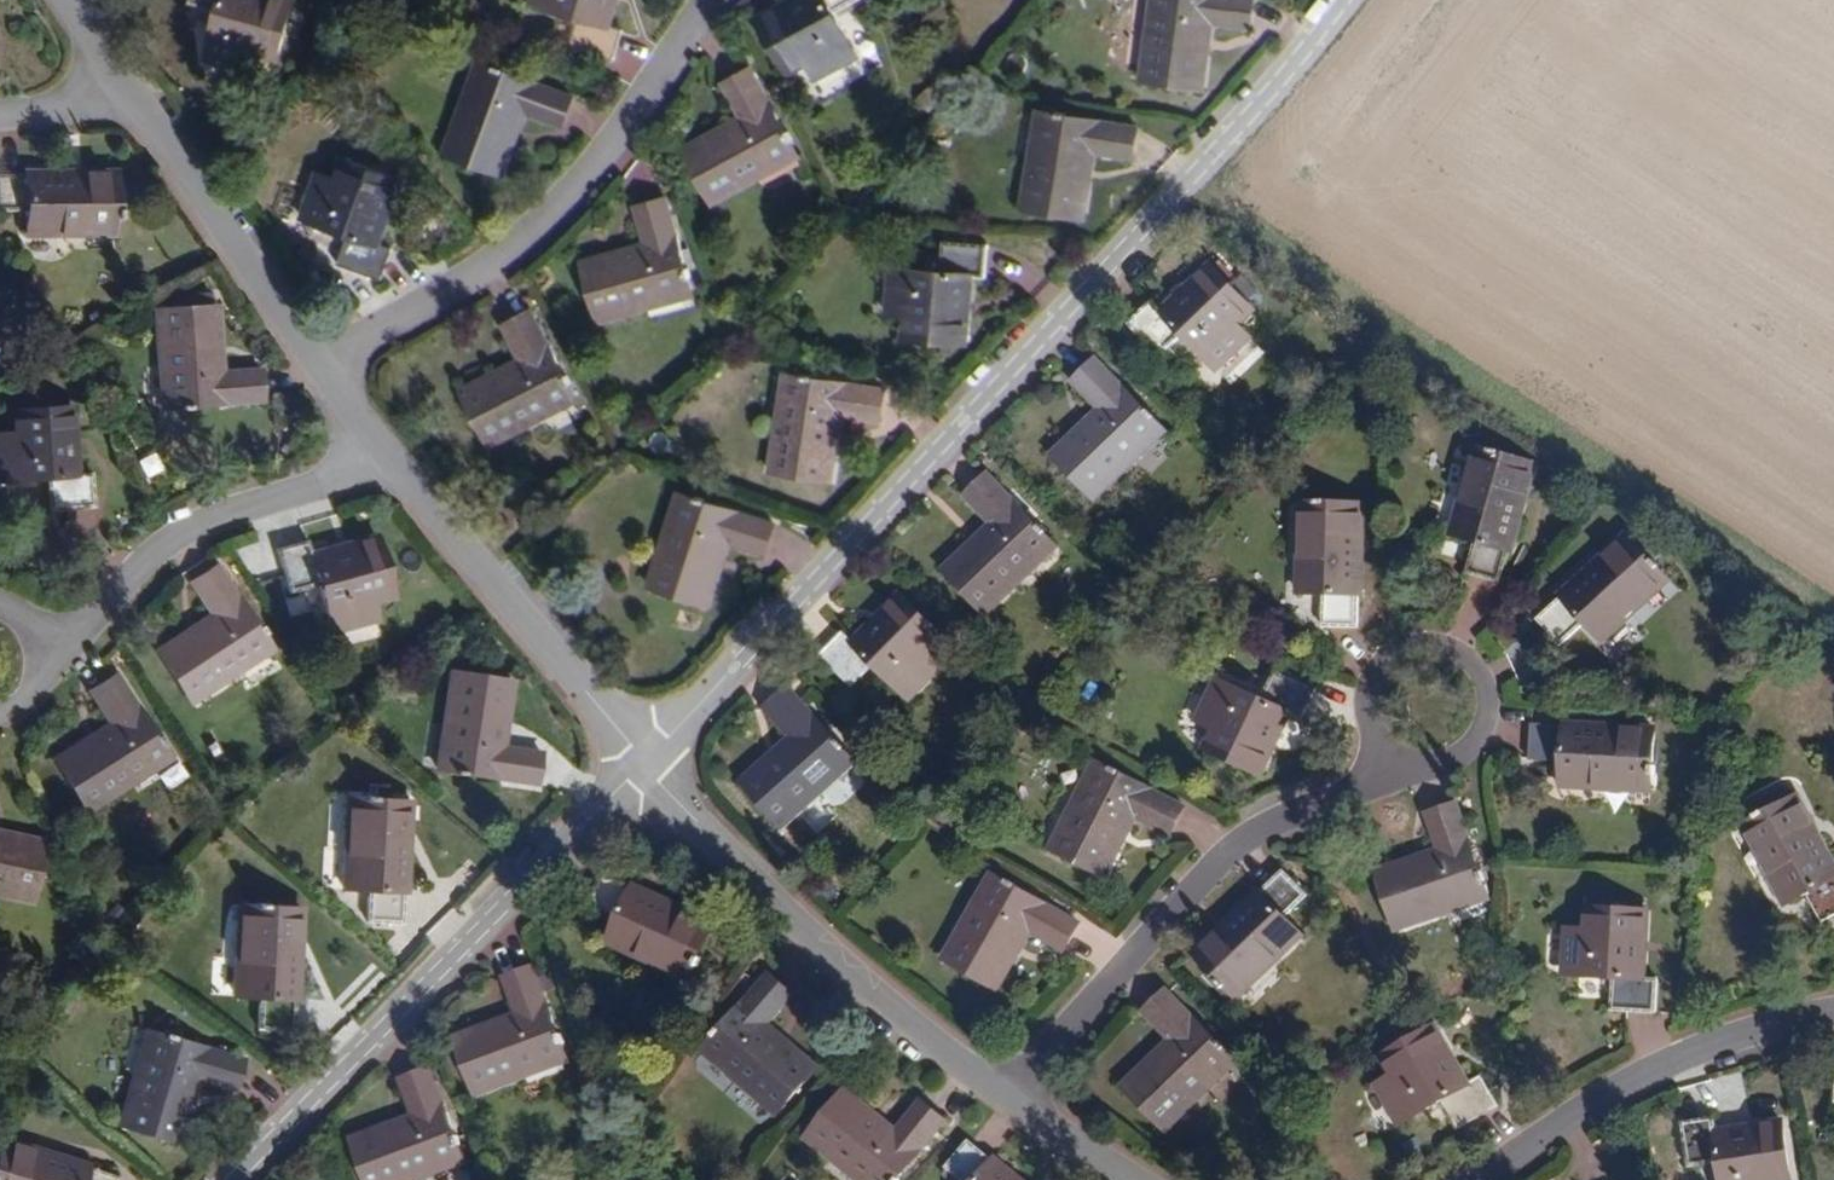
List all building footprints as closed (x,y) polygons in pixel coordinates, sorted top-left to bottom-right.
[(296,0),(195,0),(221,9),(207,55),(252,68),(257,51),(279,57),(296,0)] [(613,0),(530,0),(576,14),(567,45),(611,58),(620,26),(606,22),(613,0)] [(851,0),(784,0),(763,12),(793,65),(811,54),(821,72),(862,50),(839,7),(851,0)] [(1211,24),(1257,34),(1265,2),(1254,0),(1168,0),(1162,25),(1156,25),(1145,76),(1206,90),(1214,50),(1206,48),(1211,24)] [(794,140),(754,56),(725,71),(744,109),(686,140),(712,195),(760,171),(755,160),(794,140)] [(508,135),(516,111),(558,125),(568,96),(480,65),(465,106),(460,104),(442,154),(501,175),(514,137),(508,135)] [(1086,170),(1089,146),(1134,151),(1138,119),(1045,109),(1040,152),(1033,152),(1027,205),(1088,212),(1093,171),(1086,170)] [(380,244),(402,182),(344,161),(337,181),(319,175),(304,220),(349,236),(339,265),(382,280),(394,248),(380,244)] [(114,172),(24,172),(24,177),(0,177),(0,208),(23,209),(24,236),(60,236),(61,230),(114,228),(114,172)] [(692,276),(664,186),(634,195),(646,236),(585,256),(603,313),(651,299),(649,290),(692,276)] [(965,338),(973,271),(987,272),(991,238),(947,232),(943,264),(895,259),(890,306),(907,308),(904,330),(965,338)] [(1252,309),(1210,267),(1165,313),(1154,303),(1132,326),(1160,355),(1185,334),(1218,369),(1251,338),(1237,324),(1252,309)] [(532,406),(571,385),(528,302),(500,316),(521,355),(462,386),(491,441),(537,417),(532,406)] [(218,376),(211,307),(152,313),(156,364),(162,364),(168,412),(259,404),(255,372),(218,376)] [(1163,422),(1100,355),(1076,377),(1101,403),(1054,449),(1096,493),(1134,460),(1130,456),(1163,422)] [(826,437),(832,414),(876,424),(882,392),(792,371),(782,415),(775,414),(763,464),(824,478),(833,439),(826,437)] [(75,401),(43,403),(43,423),(0,424),(0,469),(14,468),(16,504),(91,502),(90,467),(77,467),(75,401)] [(1499,457),(1475,450),(1453,531),(1476,538),(1468,567),(1500,578),(1509,549),(1514,549),(1538,463),(1501,452),(1499,457)] [(1053,537),(991,471),(968,493),(991,519),(945,566),(987,611),(1024,576),(1020,571),(1053,537)] [(760,546),(769,516),(679,491),(667,534),(659,532),(644,583),(705,600),(716,560),(710,558),(717,535),(760,546)] [(1360,592),(1364,503),(1306,500),(1303,552),(1298,552),(1295,588),(1321,591),(1320,620),(1355,622),(1356,593),(1360,592)] [(1666,574),(1627,532),(1561,592),(1563,595),(1539,617),(1562,643),(1587,621),(1603,639),(1632,613),(1630,608),(1666,574)] [(383,595),(365,537),(302,555),(298,541),(269,549),(282,594),(311,586),(324,631),(368,619),(363,602),(383,595)] [(262,644),(213,567),(186,584),(204,615),(151,650),(183,702),(225,675),(223,670),(262,644)] [(945,640),(902,598),(856,643),(845,633),(823,655),(854,686),(878,664),(911,699),(944,667),(931,654),(945,640)] [(1308,717),(1322,690),(1282,669),(1267,697),(1222,674),(1202,713),(1217,722),(1208,742),(1263,771),(1295,711),(1308,717)] [(511,686),(452,675),(441,738),(448,740),(442,769),(533,787),(539,759),(500,750),(511,686)] [(854,756),(792,686),(770,706),(795,736),(748,780),(788,826),(828,792),(821,785),(854,756)] [(147,766),(98,687),(73,702),(92,736),(37,772),(69,822),(107,800),(104,794),(147,766)] [(1547,724),(1531,723),(1529,755),(1561,758),(1560,783),(1597,787),(1597,782),(1651,786),(1654,729),(1564,722),(1563,727),(1547,725),(1547,724)] [(1194,794),(1107,753),(1083,806),(1079,805),(1057,851),(1112,877),(1147,803),(1181,820),(1194,794)] [(411,800),(353,797),(350,850),(345,850),(343,887),(368,889),(368,920),(401,923),(402,891),(408,892),(411,800)] [(1491,903),(1470,798),(1433,809),(1448,859),(1386,874),(1400,934),(1450,922),(1448,914),(1491,903)] [(1797,800),(1749,826),(1772,867),(1766,871),(1784,904),(1805,893),(1821,922),(1833,915),(1833,867),(1797,800)] [(36,901),(49,840),(0,830),(0,894),(36,901)] [(1315,895),(1292,869),(1265,891),(1262,889),(1193,947),(1229,991),(1273,955),(1276,959),(1306,935),(1290,915),(1315,895)] [(1089,920),(1001,875),(979,917),(969,912),(947,956),(1008,987),(1036,933),(1073,952),(1089,920)] [(692,976),(715,927),(636,888),(634,893),(603,878),(589,907),(620,922),(611,943),(643,959),(647,953),(692,976)] [(297,1003),(304,911),(246,905),(242,956),(234,956),(231,994),(256,998),(253,1029),(288,1033),(291,1003),(297,1003)] [(1614,1012),(1661,1011),(1660,976),(1644,977),(1640,909),(1581,910),(1582,932),(1561,932),(1563,979),(1613,977),(1614,1012)] [(567,1053),(532,965),(505,975),(517,1010),(454,1034),(475,1092),(525,1074),(523,1070),(567,1053)] [(787,1103),(833,1052),(785,1008),(795,996),(773,976),(710,1047),(746,1079),(752,1072),(787,1103)] [(1239,1052),(1171,990),(1149,1014),(1177,1040),(1133,1089),(1178,1130),(1213,1091),(1208,1088),(1239,1052)] [(1470,1086),(1437,1027),(1385,1056),(1396,1076),(1379,1085),(1401,1125),(1443,1102),(1461,1130),(1500,1108),(1483,1078),(1470,1086)] [(236,1090),(244,1061),(155,1033),(144,1071),(136,1070),(122,1118),(179,1137),(198,1079),(236,1090)] [(426,1069),(395,1080),(409,1116),(349,1141),(363,1179),(416,1179),(413,1174),(460,1155),(426,1069)] [(945,1121),(920,1102),(896,1131),(844,1090),(806,1136),(845,1170),(851,1164),(870,1179),(897,1179),(945,1121)] [(1781,1124),(1716,1136),(1712,1119),(1679,1125),(1688,1170),(1720,1165),(1723,1179),(1791,1179),(1781,1124)] [(0,1139),(0,1179),(115,1179),(116,1175),(84,1166),(85,1162),(0,1139)] [(967,1140),(944,1166),(959,1179),(1020,1179),(994,1157),(991,1160),(967,1140)]
